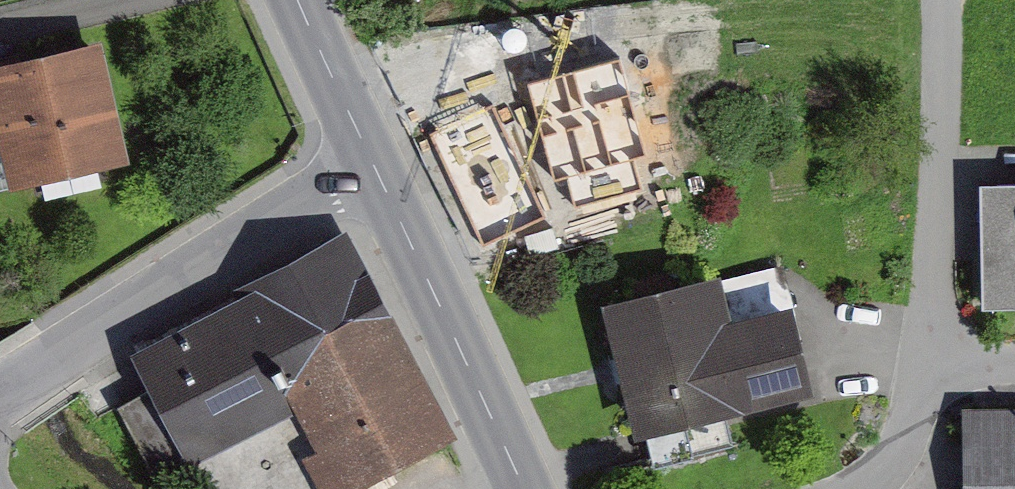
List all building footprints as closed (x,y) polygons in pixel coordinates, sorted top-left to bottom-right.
[(9,153),(17,186),(141,156),(133,123),(111,33),(0,60),(0,156),(9,153)] [(631,52),(541,79),(571,176),(661,150),(631,52)] [(506,101),(441,132),(493,245),(559,214),(506,101)] [(997,180),(999,295),(1014,294),(1014,179),(997,180)] [(456,423),(358,239),(153,348),(201,439),(290,392),(340,485),(456,423)] [(652,428),(762,399),(741,320),(730,277),(620,306),(652,428)] [(805,304),(741,320),(762,399),(826,382),(805,304)] [(978,403),(980,488),(1014,488),(1014,402),(978,403)]
